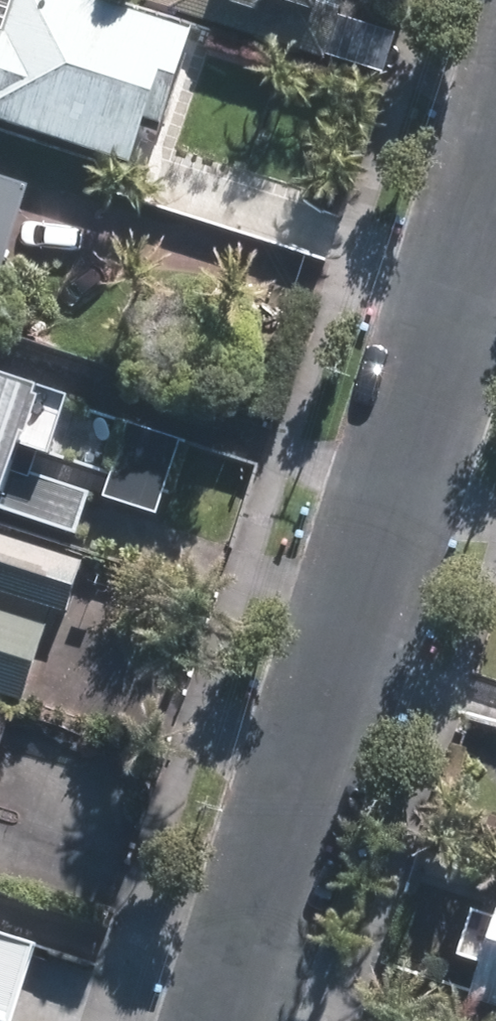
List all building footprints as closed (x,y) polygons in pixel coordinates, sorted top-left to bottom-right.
[(0,43),(0,134),(132,177),(147,132),(164,136),(193,45),(53,0),(20,0),(6,45),(0,43)] [(174,14),(331,64),(348,14),(330,8),(332,0),(144,0),(175,9),(174,14)] [(9,276),(38,187),(0,175),(0,273),(9,276)] [(0,379),(0,514),(65,536),(78,496),(15,474),(21,455),(42,461),(63,400),(0,379)] [(123,423),(98,499),(152,517),(177,440),(123,423)] [(17,705),(37,628),(0,616),(0,700),(17,705)] [(466,1012),(495,1020),(495,917),(466,1012)] [(0,939),(0,1020),(12,1020),(33,949),(0,939)]
